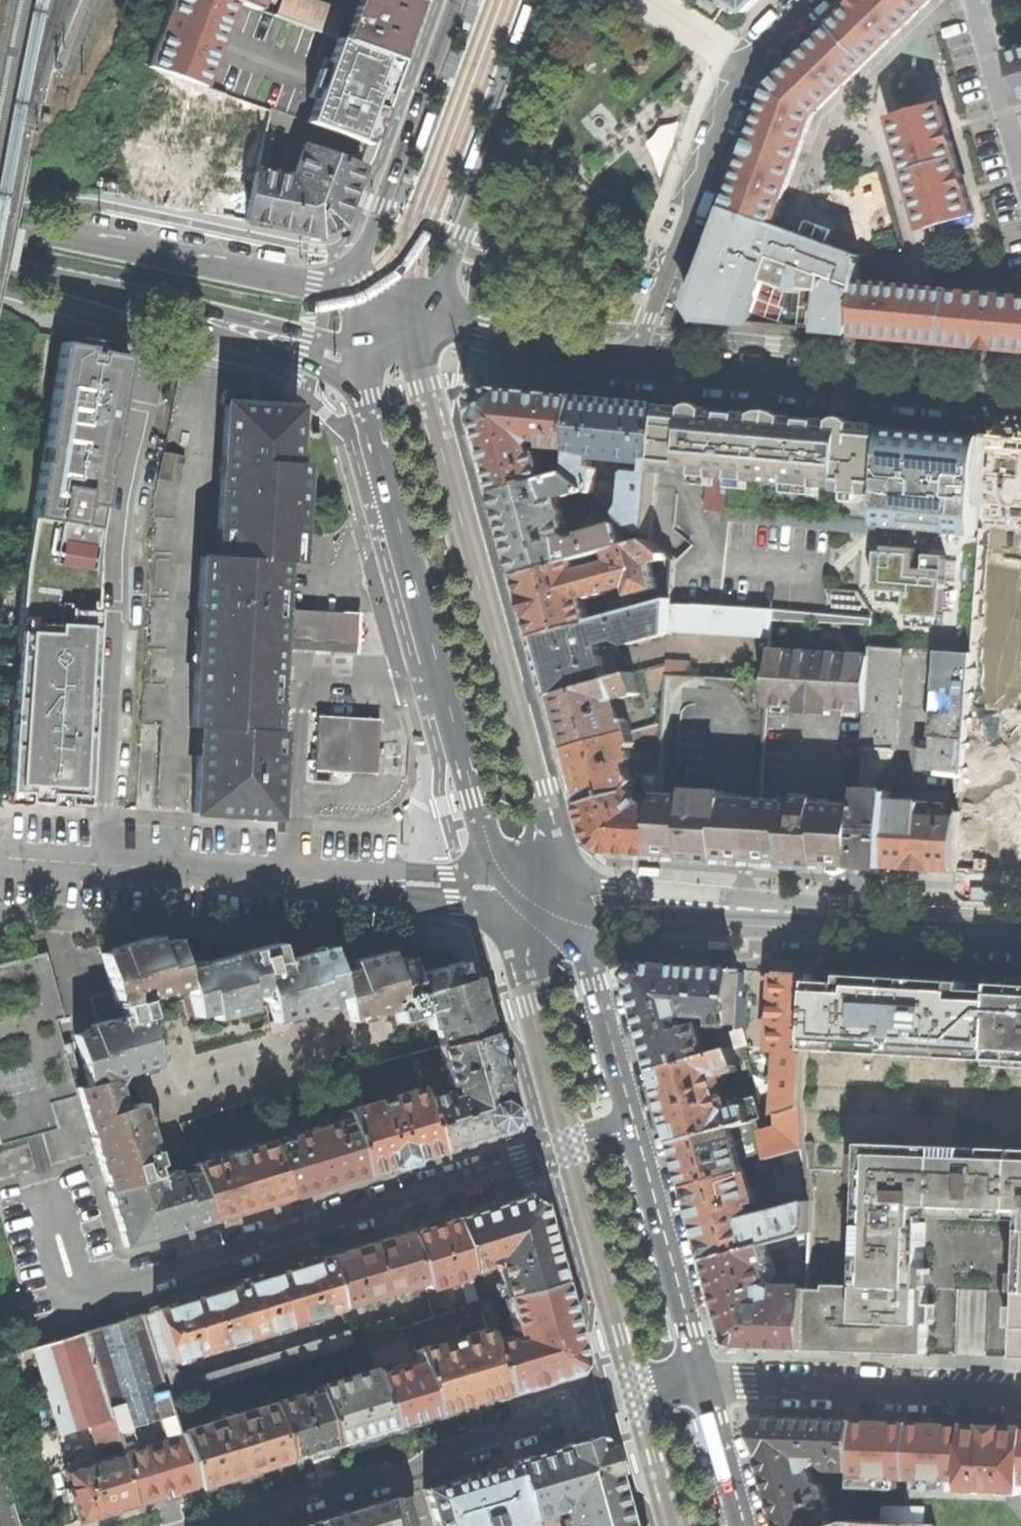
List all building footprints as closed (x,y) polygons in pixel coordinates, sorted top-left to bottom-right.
[(150,62),(204,82),(218,44),(234,0),(173,0),(150,62)] [(277,13),(336,34),(345,7),(326,0),(281,0),(277,13)] [(421,0),(359,0),(345,38),(401,58),(411,27),(421,0)] [(715,22),(725,6),(735,12),(739,7),(746,11),(757,0),(693,0),(689,5),(715,22)] [(833,25),(867,62),(917,13),(904,0),(859,0),(833,25)] [(917,13),(931,0),(904,0),(917,13)] [(520,44),(533,7),(524,4),(511,41),(520,44)] [(817,40),(770,85),(813,114),(867,62),(833,25),(817,40)] [(384,106),(401,58),(345,38),(340,36),(309,122),(370,144),(384,106)] [(1010,53),(1018,81),(1020,93),(1020,50),(1010,53)] [(204,82),(150,62),(143,59),(93,187),(248,219),(258,169),(267,107),(204,82)] [(757,122),(748,146),(795,163),(813,114),(770,85),(757,122)] [(892,119),(924,227),(972,214),(965,189),(949,133),(941,105),(892,119)] [(421,152),(434,115),(425,111),(412,149),(421,152)] [(474,170),(487,132),(478,129),(465,167),(474,170)] [(248,219),(320,234),(341,221),(355,181),(360,165),(304,144),(292,175),(258,169),(248,219)] [(727,206),(727,208),(773,225),(795,163),(748,146),(736,181),(727,206)] [(818,330),(852,333),(857,282),(859,256),(773,225),(727,208),(701,278),(700,278),(690,306),(698,319),(731,322),(750,324),(751,320),(819,326),(818,330)] [(880,336),(910,338),(914,288),(857,282),(852,333),(880,336)] [(949,292),(949,291),(914,288),(910,338),(929,340),(943,341),(949,292)] [(1020,349),(1020,299),(949,292),(943,341),(988,346),(1020,349)] [(92,791),(87,791),(90,733),(93,671),(96,610),(90,609),(90,605),(90,601),(94,601),(97,539),(120,404),(128,351),(98,346),(96,354),(91,354),(91,348),(61,344),(23,573),(16,653),(22,653),(21,665),(28,665),(27,680),(14,680),(6,803),(91,807),(92,791)] [(485,443),(499,493),(547,480),(540,453),(535,453),(533,446),(537,441),(546,441),(546,446),(574,449),(579,398),(484,389),(474,400),(485,443)] [(249,391),(223,391),(221,392),(220,394),(219,406),(223,406),(220,460),(214,558),(199,557),(189,727),(197,728),(192,813),(274,817),(276,771),(278,733),(271,732),(274,680),(279,588),(281,562),(296,563),(302,465),(291,465),(294,408),(268,407),(248,405),(249,391)] [(632,403),(579,398),(574,449),(572,474),(591,490),(611,507),(613,484),(596,482),(598,470),(595,468),(592,467),(593,458),(649,463),(648,473),(635,471),(630,474),(627,507),(620,514),(626,519),(650,538),(662,406),(632,403)] [(698,409),(694,409),(691,414),(690,422),(680,422),(678,438),(690,450),(688,475),(731,479),(719,607),(771,610),(771,620),(872,627),(872,626),(887,428),(862,426),(861,432),(857,431),(853,431),(851,427),(849,424),(845,423),(841,425),(839,429),(834,428),(831,422),(774,417),(714,411),(709,417),(706,417),(705,414),(702,410),(698,409)] [(935,433),(887,428),(872,626),(881,625),(902,650),(938,653),(962,631),(972,631),(986,437),(935,433)] [(162,453),(159,470),(180,474),(183,457),(162,453)] [(159,470),(157,480),(178,484),(180,474),(159,470)] [(508,528),(521,575),(597,554),(611,551),(649,541),(650,538),(626,519),(623,524),(587,534),(587,537),(577,541),(570,536),(559,497),(566,496),(569,497),(591,490),(572,474),(547,480),(499,493),(508,528)] [(529,604),(538,638),(592,623),(585,599),(593,597),(593,599),(608,594),(608,592),(633,586),(635,594),(658,589),(652,563),(665,559),(668,556),(649,541),(611,551),(614,560),(600,564),(597,554),(521,575),(529,604)] [(546,667),(553,695),(611,680),(602,644),(621,639),(631,644),(669,634),(670,630),(671,603),(672,601),(592,623),(538,638),(546,667)] [(770,635),(771,620),(771,610),(719,607),(671,603),(670,630),(770,635)] [(280,610),(278,649),(358,654),(360,615),(280,610)] [(867,866),(885,867),(890,800),(890,793),(876,791),(877,783),(891,757),(892,750),(896,749),(902,650),(871,647),(866,712),(859,806),(855,865),(867,866)] [(867,656),(770,649),(767,705),(795,707),(795,712),(812,713),(829,714),(829,709),(865,711),(867,656)] [(923,768),(962,772),(970,655),(938,653),(932,737),(934,739),(933,753),(924,752),(923,768)] [(667,665),(652,670),(655,684),(667,681),(667,665)] [(561,723),(568,749),(633,732),(629,720),(624,719),(620,720),(616,707),(614,708),(612,699),(618,697),(623,699),(640,693),(635,674),(611,680),(553,695),(561,723)] [(378,720),(317,716),(313,781),(328,781),(328,771),(375,774),(377,748),(378,720)] [(663,724),(633,732),(636,742),(663,736),(663,724)] [(575,775),(583,803),(633,790),(639,780),(632,773),(629,762),(632,761),(628,749),(633,747),(636,742),(633,732),(568,749),(575,775)] [(594,842),(606,851),(656,854),(659,805),(647,804),(633,790),(583,803),(589,824),(594,842)] [(721,858),(757,860),(761,799),(660,794),(659,805),(656,854),(721,858)] [(827,865),(855,865),(859,806),(819,803),(819,798),(801,796),(800,802),(761,799),(757,860),(827,865)] [(919,869),(955,871),(959,812),(920,810),(920,802),(890,800),(885,867),(919,869)] [(638,872),(638,876),(660,877),(660,869),(644,868),(638,868),(638,872)] [(86,1085),(76,1088),(104,1182),(125,1247),(210,1220),(195,1171),(178,1177),(176,1171),(157,1177),(154,1166),(159,1164),(141,1104),(124,1108),(118,1085),(122,1076),(159,1066),(146,1018),(148,1017),(144,999),(187,987),(195,1017),(212,1013),(214,1020),(252,1010),(248,997),(259,994),(260,999),(267,1003),(273,1022),(329,1007),(327,1000),(343,995),(351,1021),(394,1009),(398,1022),(419,1017),(419,1014),(425,1012),(430,1030),(435,1028),(441,1046),(491,1032),(477,982),(473,977),(466,978),(461,962),(437,968),(415,974),(411,958),(393,962),(390,950),(352,961),(354,968),(346,970),(338,973),(330,946),(281,960),(276,943),(182,969),(174,939),(157,943),(155,936),(133,942),(118,947),(118,950),(101,954),(111,992),(89,998),(96,1023),(86,1026),(88,1032),(72,1036),(86,1085)] [(727,946),(727,941),(705,941),(705,950),(721,950),(727,950),(727,946)] [(0,1146),(44,1134),(54,1117),(50,1104),(76,1096),(57,1022),(64,1020),(46,954),(5,966),(2,954),(0,954),(0,1144),(0,1146)] [(635,994),(656,1069),(708,1055),(700,1024),(697,1023),(686,1026),(683,1017),(695,1013),(713,1015),(713,1023),(735,1024),(738,969),(639,963),(629,973),(635,994)] [(794,972),(778,971),(772,1051),(782,1052),(779,1113),(805,1106),(808,1048),(812,980),(812,973),(794,972)] [(812,980),(808,1048),(823,1049),(822,1051),(839,1052),(839,1050),(868,1052),(868,1053),(885,1055),(885,1053),(902,1054),(902,1055),(919,1056),(919,1055),(961,1057),(961,1059),(977,1060),(978,1058),(991,1059),(991,1065),(1020,1067),(1020,978),(996,977),(995,984),(994,984),(994,991),(966,989),(966,982),(923,980),(922,977),(908,977),(908,978),(889,977),(888,976),(873,974),(873,976),(843,974),(843,982),(831,981),(812,980)] [(718,1034),(723,1051),(734,1048),(747,1044),(743,1027),(718,1034)] [(439,1093),(423,1097),(440,1150),(474,1139),(505,1130),(513,1116),(504,1080),(491,1032),(441,1046),(434,1047),(435,1050),(438,1050),(441,1061),(443,1061),(445,1072),(444,1073),(448,1085),(452,1084),(455,1097),(445,1099),(443,1094),(439,1093)] [(664,1101),(675,1141),(731,1126),(756,1120),(762,1118),(763,1118),(758,1094),(748,1097),(749,1103),(731,1108),(725,1106),(716,1075),(720,1069),(738,1063),(734,1048),(723,1051),(708,1055),(656,1069),(664,1101)] [(344,1111),(347,1118),(363,1174),(402,1162),(440,1150),(423,1097),(409,1054),(385,1062),(395,1096),(403,1093),(405,1101),(390,1106),(390,1108),(380,1112),(379,1109),(363,1114),(360,1107),(344,1111)] [(762,1118),(756,1120),(766,1158),(805,1146),(805,1110),(805,1106),(779,1113),(781,1124),(767,1129),(762,1118)] [(863,1170),(864,1143),(1015,1149),(1020,1149),(1020,1118),(805,1110),(805,1146),(807,1164),(808,1169),(863,1170)] [(347,1118),(270,1141),(287,1197),(326,1185),(363,1174),(347,1118)] [(680,1159),(687,1186),(744,1171),(731,1126),(675,1141),(680,1159)] [(193,1165),(195,1171),(210,1220),(252,1207),(287,1197),(270,1141),(193,1165)] [(844,1350),(926,1353),(927,1320),(928,1287),(922,1286),(925,1222),(919,1221),(919,1208),(941,1209),(1000,1211),(1013,1211),(1015,1149),(864,1143),(863,1170),(858,1284),(825,1283),(824,1288),(808,1287),(805,1348),(844,1350)] [(694,1212),(707,1259),(766,1243),(810,1230),(811,1200),(808,1169),(807,1164),(775,1173),(785,1207),(763,1213),(760,1219),(753,1215),(749,1203),(757,1201),(755,1195),(750,1196),(744,1171),(687,1186),(694,1212)] [(493,1207),(454,1220),(469,1270),(483,1265),(482,1257),(495,1253),(498,1262),(494,1263),(503,1296),(559,1281),(548,1238),(538,1204),(525,1198),(493,1207)] [(430,1227),(408,1233),(423,1280),(425,1287),(460,1277),(459,1273),(469,1270),(454,1220),(430,1227)] [(369,1245),(326,1258),(340,1306),(423,1280),(408,1233),(369,1245)] [(731,1346),(805,1348),(808,1287),(777,1286),(769,1284),(764,1265),(772,1263),(766,1243),(707,1259),(717,1295),(731,1346)] [(278,1273),(231,1287),(246,1335),(340,1307),(340,1306),(326,1258),(278,1273)] [(571,1324),(559,1281),(503,1296),(514,1332),(519,1330),(522,1340),(508,1344),(506,1339),(492,1344),(506,1391),(572,1372),(580,1357),(571,1324)] [(194,1298),(155,1310),(170,1359),(171,1358),(246,1335),(231,1287),(194,1298)] [(155,1310),(143,1313),(169,1400),(352,1344),(348,1333),(180,1383),(176,1370),(174,1371),(171,1358),(170,1359),(155,1310)] [(114,1322),(86,1331),(114,1424),(116,1432),(174,1414),(169,1400),(143,1313),(114,1322)] [(469,1403),(506,1391),(492,1344),(487,1329),(471,1334),(472,1341),(459,1346),(459,1348),(450,1351),(450,1348),(435,1353),(433,1346),(416,1351),(420,1363),(435,1413),(469,1403)] [(110,1425),(114,1424),(86,1331),(57,1340),(31,1348),(54,1436),(107,1419),(110,1425)] [(12,1354),(8,1334),(0,1335),(0,1356),(12,1354)] [(415,1419),(435,1413),(420,1363),(376,1376),(392,1427),(415,1419)] [(365,1435),(392,1427),(376,1376),(375,1370),(317,1387),(319,1394),(334,1444),(365,1435)] [(312,1451),(334,1444),(319,1394),(309,1397),(308,1393),(273,1404),(289,1458),(312,1451)] [(247,1471),(289,1458),(273,1404),(179,1431),(195,1487),(247,1471)] [(166,1495),(195,1487),(179,1431),(174,1414),(116,1432),(123,1453),(139,1503),(166,1495)] [(782,1525),(831,1525),(827,1512),(831,1511),(826,1488),(818,1484),(813,1470),(817,1465),(819,1462),(819,1454),(825,1454),(825,1459),(831,1467),(855,1468),(855,1421),(764,1417),(755,1429),(770,1484),(782,1525)] [(886,1422),(855,1421),(855,1468),(854,1476),(910,1478),(912,1423),(886,1422)] [(939,1424),(912,1423),(910,1478),(965,1480),(968,1425),(939,1424)] [(968,1425),(965,1480),(1020,1482),(1020,1427),(1002,1426),(968,1425)] [(512,1464),(529,1521),(546,1515),(545,1512),(564,1507),(568,1520),(563,1522),(564,1525),(625,1525),(617,1497),(604,1447),(590,1440),(557,1451),(512,1464)] [(75,1501),(81,1521),(107,1513),(139,1503),(123,1453),(90,1463),(87,1458),(68,1464),(70,1469),(66,1471),(71,1488),(68,1489),(72,1502),(75,1501)] [(425,1490),(436,1525),(505,1525),(519,1522),(519,1525),(530,1525),(529,1521),(512,1464),(473,1475),(425,1490)] [(320,1522),(321,1525),(407,1525),(398,1498),(360,1510),(320,1522)]
